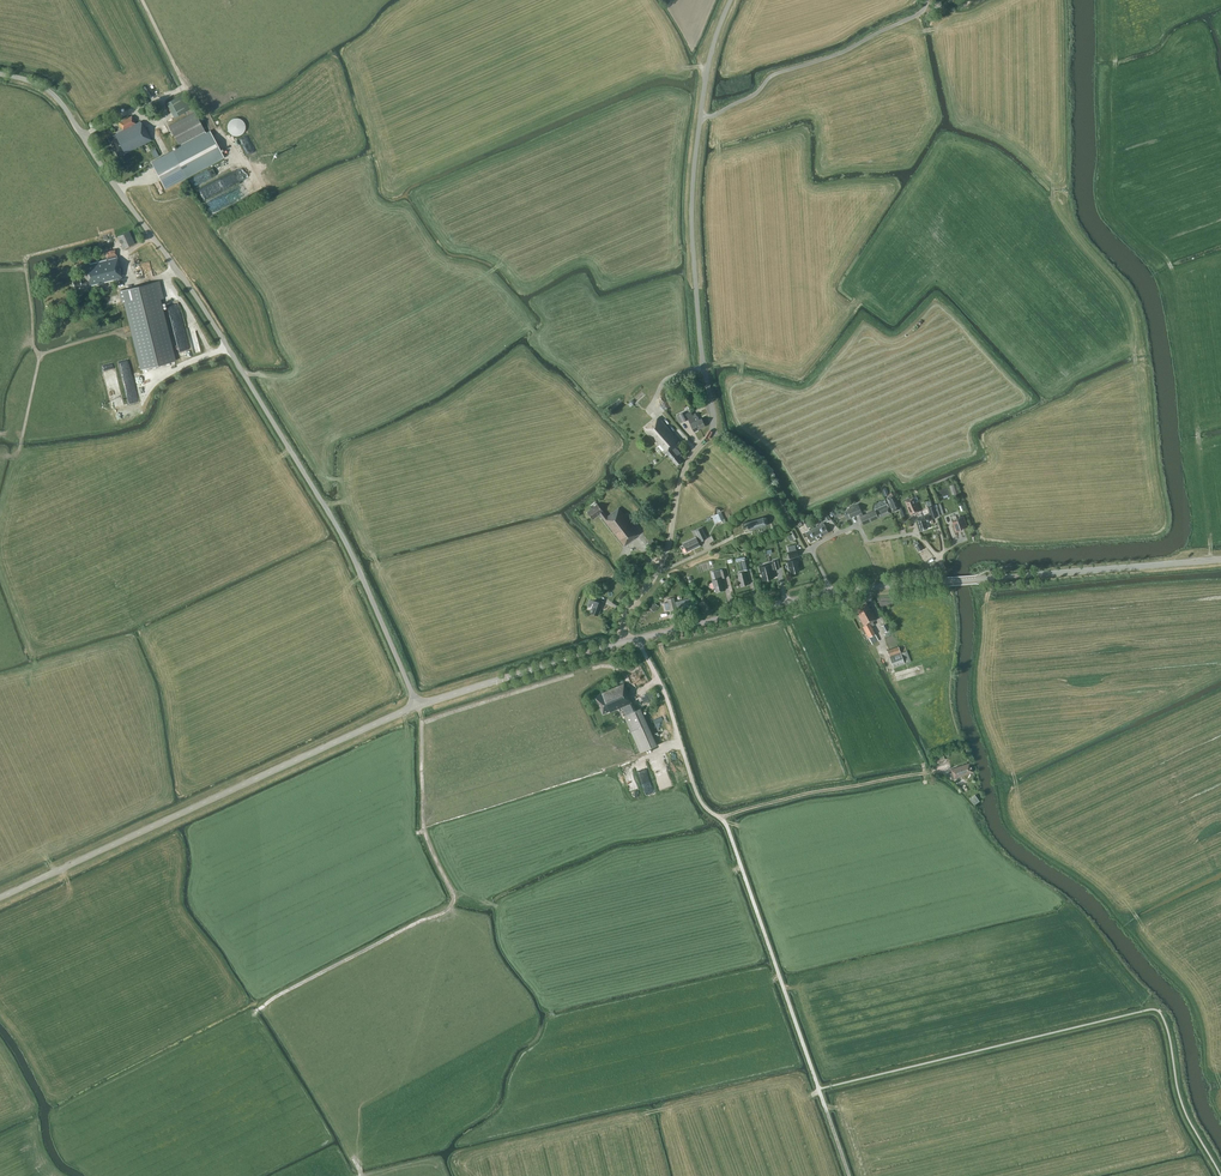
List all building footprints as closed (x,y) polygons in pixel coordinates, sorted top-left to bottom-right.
[(149,66),(158,86),(167,81),(158,62),(149,66)] [(143,93),(149,90),(146,84),(139,87),(143,93)] [(174,118),(186,111),(178,96),(166,103),(174,118)] [(179,147),(172,150),(151,162),(165,189),(187,178),(224,158),(209,131),(206,133),(195,112),(168,126),(179,147)] [(135,124),(131,116),(119,123),(123,131),(108,138),(116,156),(122,153),(123,154),(151,141),(144,127),(143,127),(140,122),(135,124)] [(238,118),(236,118),(235,118),(234,118),(233,118),(232,119),(231,119),(230,120),(229,121),(229,122),(228,123),(228,124),(227,124),(227,125),(227,126),(227,127),(227,128),(227,129),(228,130),(228,131),(228,132),(229,132),(229,133),(230,134),(231,135),(232,135),(233,136),(235,136),(236,136),(237,136),(238,136),(239,136),(240,135),(241,135),(242,134),(243,134),(243,133),(244,132),(245,131),(245,130),(245,129),(245,128),(245,127),(245,126),(245,125),(245,124),(245,123),(244,123),(244,122),(244,121),(243,121),(242,120),(241,119),(239,118),(238,118)] [(221,194),(207,201),(210,207),(212,206),(209,201),(214,199),(214,200),(217,205),(225,201),(221,194)] [(123,249),(135,244),(129,232),(117,237),(123,249)] [(90,286),(122,279),(115,250),(105,252),(107,260),(81,266),(83,277),(71,280),(73,288),(89,285),(90,286)] [(164,298),(159,281),(119,291),(122,303),(125,302),(141,369),(155,366),(156,368),(158,367),(158,365),(174,361),(159,299),(164,298)] [(130,358),(118,360),(126,393),(136,391),(131,365),(130,358)] [(633,399),(638,405),(648,397),(643,390),(633,399)] [(691,412),(699,429),(705,426),(701,419),(699,420),(697,416),(696,414),(699,412),(697,408),(691,412)] [(699,429),(691,412),(685,414),(684,412),(681,413),(684,421),(688,419),(690,424),(694,432),(699,429)] [(681,444),(668,429),(658,417),(643,429),(665,455),(666,453),(676,465),(681,461),(678,457),(681,455),(675,448),(681,444)] [(893,495),(886,498),(892,512),(899,510),(893,495)] [(919,511),(914,500),(913,497),(904,501),(907,507),(910,515),(919,511)] [(606,517),(602,511),(596,504),(586,512),(592,519),(598,514),(623,546),(633,538),(633,537),(638,533),(618,508),(606,517)] [(863,515),(858,504),(847,509),(851,518),(859,514),(860,516),(859,516),(863,524),(891,512),(887,504),(875,509),(875,510),(863,515)] [(920,531),(928,528),(926,522),(932,520),(932,518),(937,516),(933,505),(927,507),(930,514),(915,519),(920,531)] [(718,522),(724,519),(721,512),(715,515),(718,522)] [(831,519),(827,513),(822,516),(827,522),(831,519)] [(955,531),(961,529),(960,527),(966,525),(963,515),(956,518),(957,519),(952,521),(954,526),(953,526),(954,530),(955,530),(955,531)] [(745,531),(765,526),(767,524),(768,522),(767,519),(766,518),(763,517),(742,523),(743,525),(744,529),(745,531)] [(814,528),(819,537),(828,532),(823,523),(814,528)] [(707,538),(702,528),(695,531),(698,536),(695,537),(682,543),(687,552),(699,545),(698,542),(700,541),(700,542),(707,538)] [(819,537),(814,528),(813,528),(805,532),(807,535),(806,535),(810,542),(819,537)] [(794,540),(798,537),(794,529),(790,532),(794,540)] [(918,543),(917,541),(914,543),(916,545),(915,545),(919,552),(923,549),(919,543),(918,543)] [(796,549),(795,545),(787,547),(788,551),(790,558),(790,560),(787,561),(789,569),(790,569),(791,573),(799,571),(796,559),(795,559),(794,557),(798,556),(797,549),(796,549)] [(744,570),(751,568),(748,558),(741,560),(744,570)] [(779,568),(777,560),(772,561),(773,564),(769,565),(769,564),(759,567),(761,574),(762,574),(763,580),(773,578),(771,569),(774,569),(774,570),(779,568)] [(724,590),(721,578),(727,577),(725,570),(720,571),(720,569),(713,571),(714,576),(715,579),(712,580),(714,588),(715,588),(716,592),(724,590)] [(748,584),(745,571),(737,573),(739,581),(740,581),(741,586),(748,584)] [(601,608),(603,603),(598,601),(599,598),(591,595),(587,606),(591,607),(590,612),(598,615),(601,608)] [(675,602),(673,597),(667,599),(671,612),(677,611),(676,610),(679,609),(680,613),(692,609),(689,598),(675,602)] [(870,608),(867,602),(856,608),(859,614),(858,614),(864,625),(862,626),(872,643),(878,640),(871,626),(874,624),(873,621),(877,619),(871,608),(870,608)] [(884,632),(889,630),(886,623),(881,626),(884,632)] [(889,656),(901,652),(899,646),(887,650),(889,656)] [(911,661),(907,651),(901,653),(901,652),(889,657),(894,668),(905,664),(911,661)] [(635,710),(630,696),(624,683),(595,696),(603,714),(610,711),(610,712),(618,708),(620,711),(624,710),(626,714),(624,715),(629,728),(631,731),(640,752),(657,745),(641,708),(635,710)] [(650,698),(655,696),(652,689),(646,692),(650,698)] [(936,762),(945,760),(944,758),(949,756),(948,751),(943,753),(943,752),(934,755),(936,762)] [(954,778),(972,772),(969,763),(951,769),(954,778)] [(642,785),(645,794),(655,791),(652,782),(642,785)]
